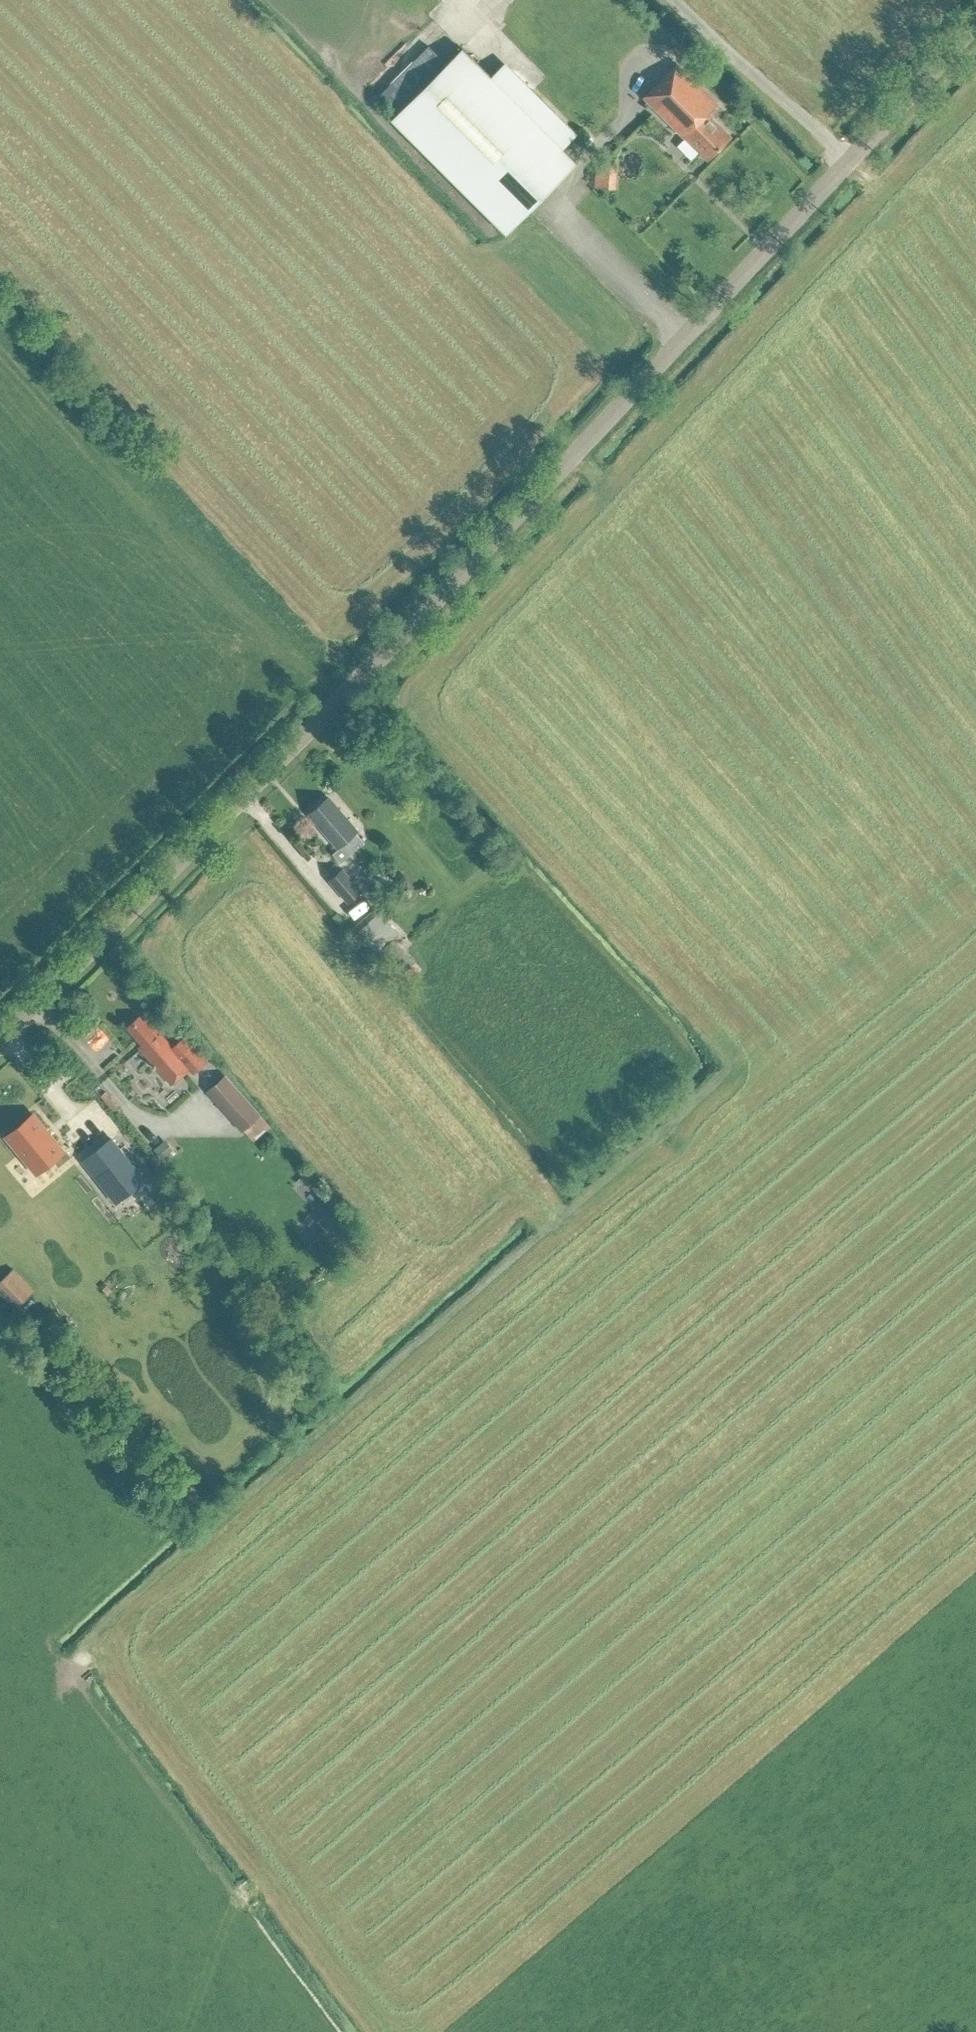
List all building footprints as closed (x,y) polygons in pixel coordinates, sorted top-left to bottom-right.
[(533,90),(518,104),(462,47),(446,63),(428,45),(379,94),(397,112),(390,119),(505,233),(576,161),(562,147),(576,133),(533,90)] [(732,136),(709,112),(717,104),(676,63),(643,96),(707,160),(732,136)] [(620,184),(620,161),(597,161),(597,183),(620,184)] [(349,855),(364,841),(355,831),(357,830),(328,796),(312,810),(324,824),(320,827),(337,847),(340,845),(349,855)] [(329,878),(349,902),(362,890),(342,867),(329,878)] [(398,931),(376,906),(353,928),(375,951),(398,931)] [(139,1048),(168,1081),(186,1066),(191,1072),(205,1060),(184,1036),(172,1046),(154,1025),(150,1028),(139,1015),(126,1026),(142,1045),(139,1048)] [(242,1128),(259,1113),(225,1073),(207,1089),(242,1128)] [(33,1114),(7,1135),(37,1172),(63,1151),(33,1114)] [(143,1175),(111,1134),(81,1157),(113,1198),(143,1175)] [(349,1220),(359,1214),(350,1198),(339,1204),(349,1220)] [(0,1279),(0,1291),(15,1306),(32,1289),(11,1268),(0,1279)]
